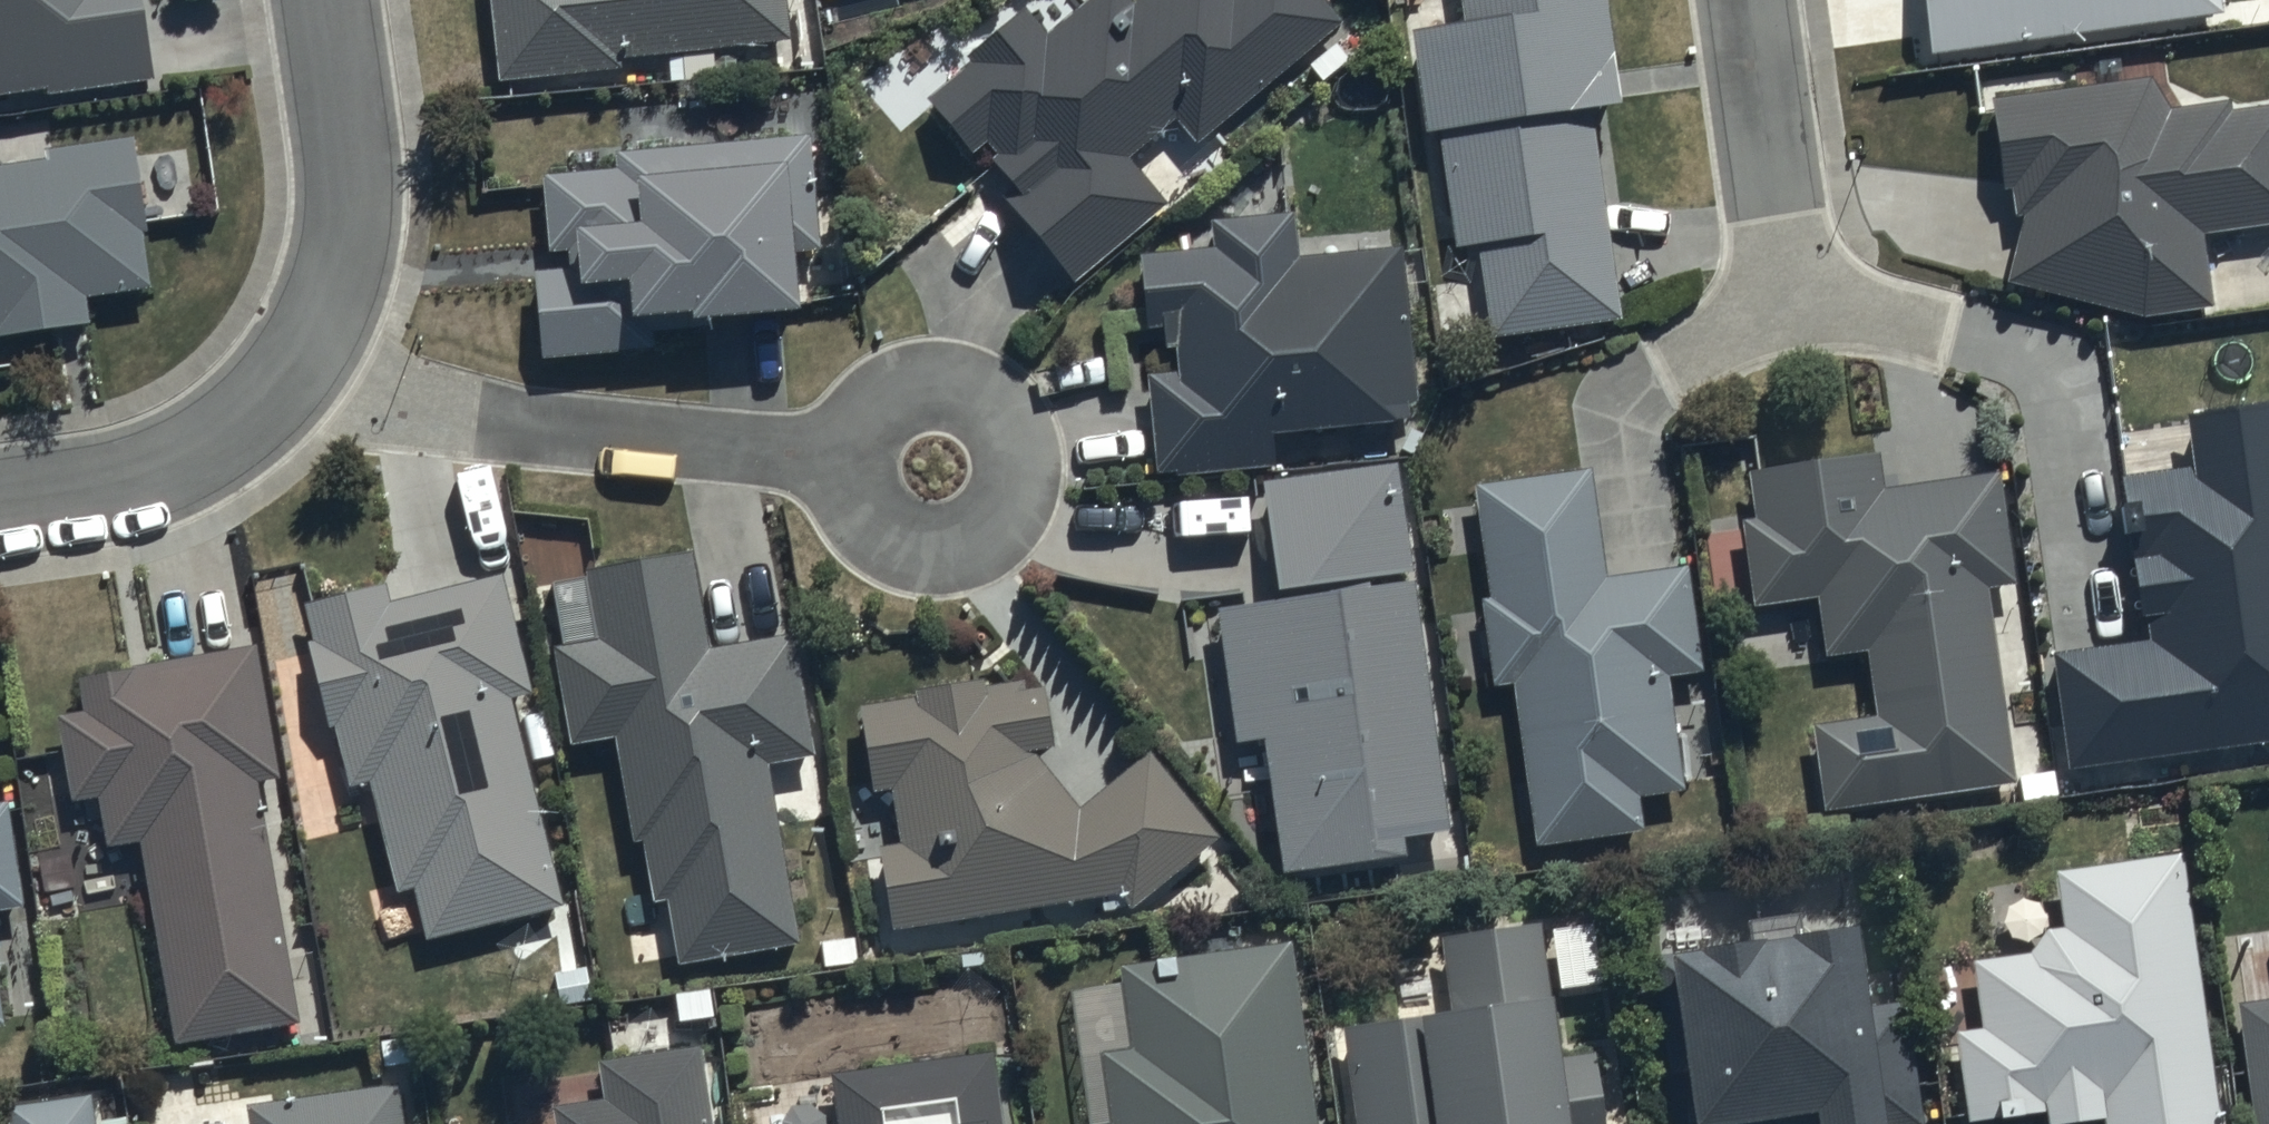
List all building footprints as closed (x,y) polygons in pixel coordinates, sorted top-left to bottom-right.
[(56,77),(57,88),(161,73),(150,0),(0,0),(0,85),(56,77)] [(497,70),(623,58),(622,46),(679,41),(683,78),(737,73),(734,37),(792,31),(790,0),(493,0),(497,70)] [(1343,9),(1335,0),(1077,0),(1049,24),(1028,1),(928,88),(992,162),(1001,154),(1018,174),(1004,186),(1079,273),(1166,197),(1126,150),(1173,109),(1197,136),(1295,51),(1343,9)] [(1611,0),(1462,0),(1463,6),(1413,13),(1429,124),(1437,122),(1454,235),(1479,231),(1494,330),(1623,311),(1591,92),(1624,88),(1611,0)] [(1928,38),(2200,0),(1924,0),(1928,38)] [(1992,90),(2002,181),(2013,180),(2016,206),(2025,205),(2007,273),(2141,309),(2215,300),(2207,226),(2268,219),(2268,99),(2235,103),(2234,93),(2172,100),(2153,66),(1992,90)] [(618,141),(618,147),(566,151),(567,162),(544,164),(550,243),(571,241),(573,259),(538,261),(544,346),(657,338),(653,294),(696,291),(696,298),(803,290),(800,243),(822,242),(814,123),(618,141)] [(94,314),(91,285),(155,278),(139,133),(51,143),(51,149),(0,154),(0,325),(94,314)] [(1215,237),(1141,243),(1145,317),(1167,316),(1168,339),(1181,338),(1183,362),(1151,363),(1158,462),(1275,453),(1272,415),(1419,404),(1405,237),(1297,246),(1294,204),(1213,211),(1215,237)] [(2054,646),(2069,756),(2268,729),(2268,391),(2190,402),(2197,452),(2127,461),(2149,634),(2054,646)] [(1878,446),(1752,463),(1760,512),(1743,514),(1756,596),(1820,587),(1829,643),(1866,638),(1876,708),(1817,717),(1829,798),(2015,774),(1990,578),(2017,574),(2003,460),(1882,475),(1878,446)] [(1398,453),(1265,472),(1279,574),(1412,556),(1398,453)] [(1591,456),(1474,474),(1491,589),(1484,590),(1497,677),(1513,674),(1537,837),(1642,821),(1637,789),(1683,782),(1665,665),(1703,659),(1688,555),(1607,567),(1591,456)] [(599,631),(557,637),(571,733),(618,726),(634,835),(649,833),(658,893),(670,891),(679,953),(798,935),(769,754),(816,748),(798,625),(710,638),(695,539),(588,555),(599,631)] [(387,576),(304,596),(331,720),(337,718),(349,776),(373,771),(396,881),(417,876),(428,929),(565,900),(513,688),(532,684),(503,566),(392,594),(387,576)] [(1237,735),(1265,731),(1284,863),(1411,845),(1408,826),(1452,819),(1416,570),(1217,599),(1237,735)] [(85,705),(62,708),(76,793),(102,788),(110,836),(146,830),(179,1035),(304,1015),(264,773),(280,770),(258,637),(79,666),(85,705)] [(915,688),(864,695),(874,783),(894,781),(900,835),(882,837),(892,921),(1126,883),(1135,897),(1221,826),(1153,743),(1083,801),(1032,741),(1054,738),(1045,675),(985,684),(983,665),(914,676),(915,688)] [(29,900),(14,797),(0,799),(0,904),(29,900)] [(2182,844),(2057,863),(2065,918),(2050,920),(2029,948),(1928,963),(1935,1008),(1955,1005),(1972,1116),(2046,1105),(2048,1119),(2108,1110),(2110,1123),(2224,1123),(2182,844)] [(1654,947),(1669,1066),(1697,1063),(1702,1104),(1709,1103),(1711,1123),(1798,1123),(1795,1094),(1822,1091),(1825,1120),(1892,1112),(1893,1123),(1927,1119),(1911,989),(1874,993),(1863,904),(1675,927),(1678,945),(1654,947)] [(1341,1013),(1357,1123),(1606,1123),(1594,1041),(1569,1045),(1558,977),(1552,978),(1543,915),(1442,930),(1452,997),(1341,1013)] [(1293,933),(1120,951),(1131,1036),(1101,1040),(1111,1115),(1080,1119),(1081,1123),(1318,1123),(1293,933)] [(11,1020),(0,940),(0,1021),(11,1020)] [(2239,993),(2258,1123),(2268,1123),(2268,992),(2239,993)] [(702,1036),(600,1052),(606,1091),(556,1099),(560,1123),(715,1123),(702,1036)] [(996,1042),(832,1066),(840,1123),(1008,1123),(996,1042)] [(248,1098),(252,1123),(405,1123),(398,1080),(248,1098)] [(130,1113),(100,1117),(96,1090),(10,1101),(13,1123),(131,1123),(130,1113)]
